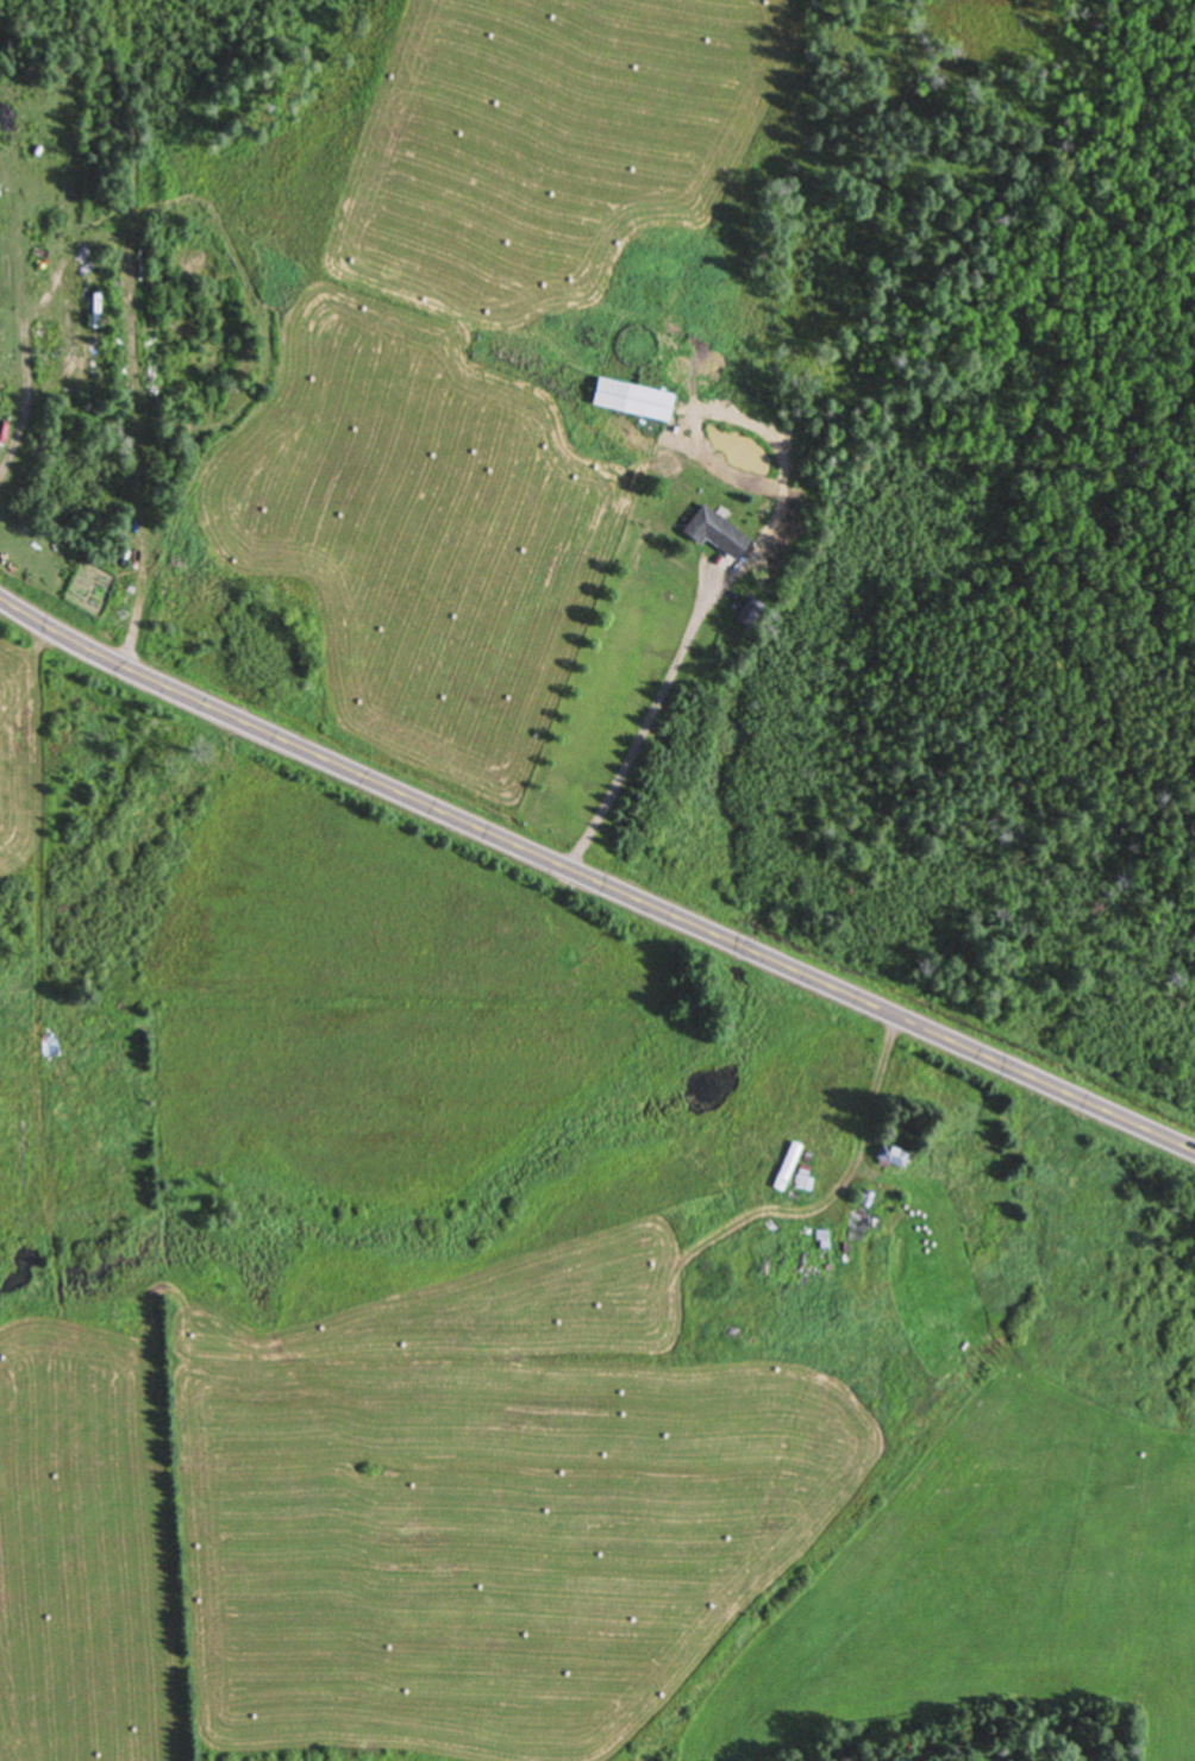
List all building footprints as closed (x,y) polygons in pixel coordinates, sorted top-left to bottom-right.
[(669,423),(674,394),(595,379),(590,408),(669,423)] [(734,562),(750,542),(702,505),(681,534),(700,548),(706,541),(734,562)] [(45,1034),(45,1060),(62,1059),(61,1034),(45,1034)] [(772,1188),(783,1193),(802,1148),(792,1143),(772,1188)] [(903,1171),(909,1156),(881,1145),(875,1160),(903,1171)] [(815,1179),(801,1172),(793,1186),(808,1193),(815,1179)] [(864,1240),(869,1219),(851,1215),(846,1236),(864,1240)]
